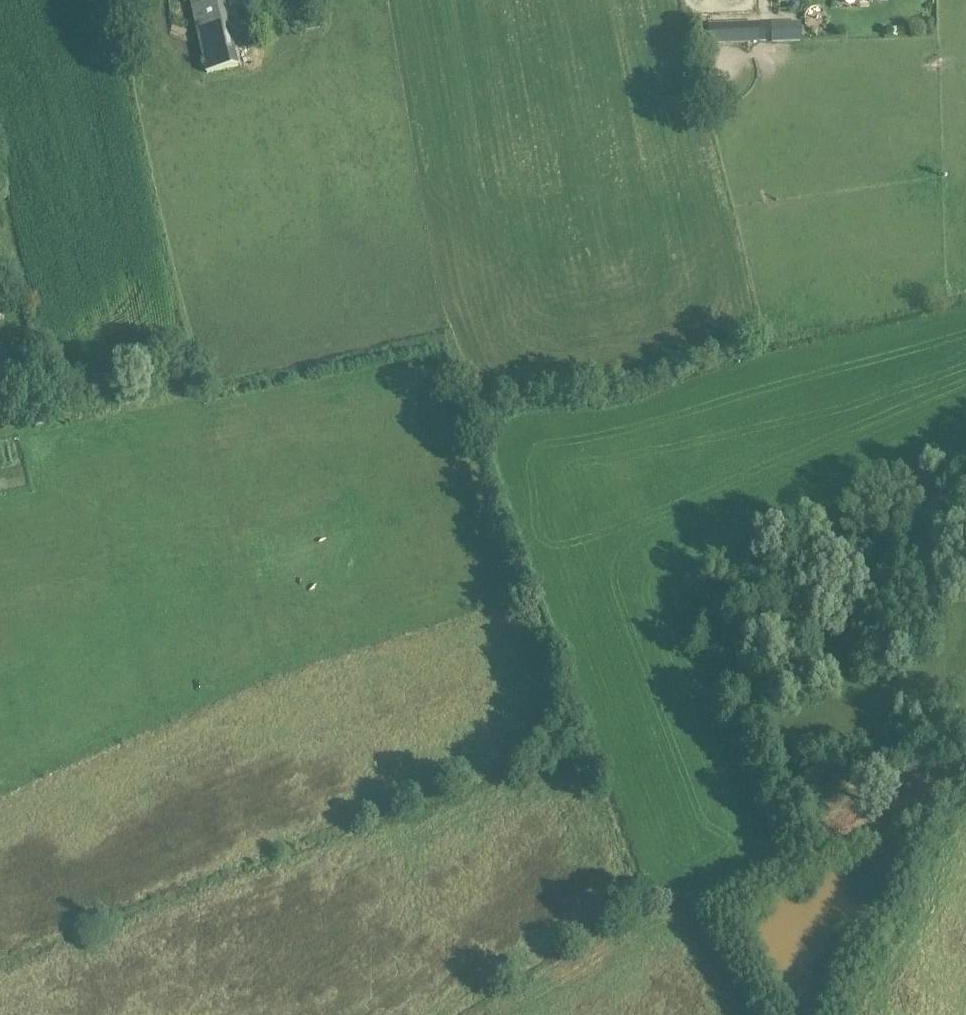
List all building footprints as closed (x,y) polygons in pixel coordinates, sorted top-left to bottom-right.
[(207,75),(241,67),(225,0),(190,0),(207,75)] [(772,43),(802,43),(801,23),(772,24),(772,43)] [(759,43),(759,25),(711,26),(711,44),(759,43)] [(10,377),(7,354),(0,354),(0,378),(10,377)]
